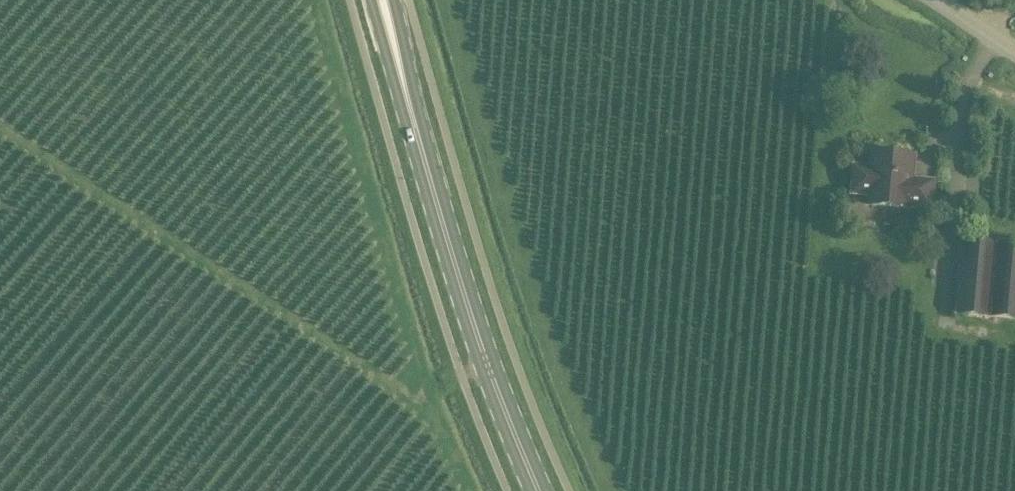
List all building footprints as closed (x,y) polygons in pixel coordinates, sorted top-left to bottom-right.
[(852,195),(871,197),(870,206),(908,209),(908,208),(932,210),(934,182),(910,180),(912,157),(875,154),(873,174),(854,172),(852,195)] [(956,315),(1014,320),(1014,248),(963,243),(956,315)]
